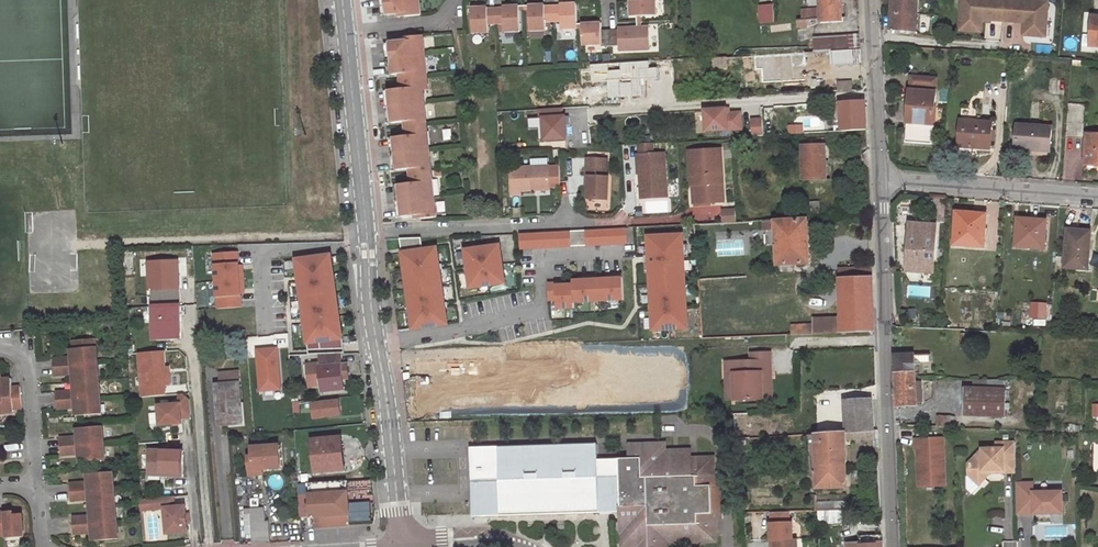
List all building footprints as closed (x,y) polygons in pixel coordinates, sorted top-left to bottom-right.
[(419,16),(418,0),(384,0),(385,13),(391,13),(397,12),(398,18),(419,16)] [(656,18),(655,0),(630,0),(630,19),(637,19),(641,18),(656,18)] [(759,23),(774,22),(773,0),(758,0),(759,23)] [(797,10),(798,28),(809,28),(809,20),(821,19),(821,22),(842,20),(841,0),(819,0),(820,8),(797,10)] [(916,31),(918,0),(892,0),(890,30),(916,31)] [(1005,0),(962,0),(959,29),(978,31),(979,15),(992,16),(992,19),(1003,20),(1005,0)] [(1003,20),(1015,21),(1015,18),(1028,19),(1027,35),(1045,37),(1048,2),(1026,0),(1005,0),(1003,20)] [(561,28),(576,28),(576,23),(575,2),(560,3),(560,4),(552,4),(552,19),(560,19),(561,28)] [(528,9),(529,30),(544,29),(544,20),(552,19),(552,4),(543,5),(543,3),(528,4),(528,9)] [(495,7),(495,22),(504,21),(504,31),(519,30),(518,9),(518,4),(503,5),(503,7),(495,7)] [(471,6),(472,32),(488,31),(487,22),(495,22),(495,7),(487,7),(487,6),(471,6)] [(979,15),(978,31),(981,31),(982,18),(992,19),(992,16),(979,15)] [(1015,18),(1015,21),(1024,22),(1023,35),(1027,35),(1028,19),(1015,18)] [(582,44),(601,43),(601,46),(610,46),(609,30),(609,29),(601,29),(600,22),(581,22),(581,27),(582,44)] [(619,50),(649,49),(648,26),(642,26),(637,26),(618,27),(618,30),(609,30),(610,46),(618,46),(619,50)] [(859,34),(831,35),(832,49),(860,47),(859,34)] [(385,59),(424,55),(422,36),(422,35),(401,38),(401,42),(395,42),(383,44),(385,59)] [(832,49),(831,35),(813,36),(814,51),(832,50),(832,49)] [(387,75),(385,59),(383,44),(378,44),(381,76),(387,75)] [(832,51),(833,66),(861,63),(860,49),(832,51)] [(781,81),(806,80),(804,53),(779,54),(781,81)] [(762,82),(781,81),(779,54),(754,56),(754,70),(761,69),(762,82)] [(399,74),(404,73),(405,78),(421,77),(426,76),(424,55),(385,59),(387,75),(399,74)] [(714,68),(727,67),(726,57),(714,58),(714,68)] [(910,88),(936,90),(937,78),(911,76),(910,88)] [(390,106),(424,102),(422,90),(421,77),(405,78),(406,87),(400,88),(388,89),(390,106)] [(806,80),(781,81),(782,94),(806,93),(806,80)] [(852,82),(839,82),(840,91),(852,90),(852,82)] [(936,90),(910,88),(906,142),(932,144),(936,90)] [(383,90),(386,123),(392,122),(390,106),(388,89),(383,90)] [(806,93),(806,106),(826,105),(825,92),(806,93)] [(864,101),(840,103),(841,131),(866,129),(864,101)] [(410,125),(426,123),(424,102),(390,106),(392,122),(404,121),(410,120),(410,125)] [(1069,103),(1066,135),(1082,136),(1085,105),(1069,103)] [(744,130),(743,110),(731,110),(730,106),(705,108),(706,132),(744,130)] [(542,109),(543,141),(569,140),(567,108),(542,109)] [(542,118),(531,118),(531,127),(542,127),(542,118)] [(752,134),(763,134),(763,118),(753,118),(752,134)] [(992,123),(962,120),(960,142),(973,143),(973,147),(990,148),(992,123)] [(395,153),(429,150),(426,123),(410,125),(411,135),(405,136),(398,136),(393,137),(395,153)] [(1052,126),(1017,124),(1016,149),(1036,151),(1037,148),(1050,149),(1052,126)] [(1087,134),(1085,170),(1096,171),(1097,164),(1097,135),(1087,134)] [(388,137),(391,170),(397,170),(395,153),(393,137),(388,137)] [(806,146),(802,146),(803,167),(803,179),(827,179),(826,146),(825,146),(825,139),(805,139),(806,146)] [(645,175),(647,198),(668,197),(665,153),(653,154),(653,143),(639,143),(640,155),(637,155),(638,175),(640,175),(645,175)] [(697,164),(698,183),(692,183),(693,202),(722,201),(720,149),(689,151),(690,165),(691,164),(697,164)] [(409,169),(415,168),(415,172),(431,170),(429,150),(395,153),(397,170),(409,169)] [(589,176),(588,198),(608,198),(609,176),(607,175),(607,158),(587,158),(586,176),(589,176)] [(521,190),(535,189),(535,187),(550,186),(549,165),(510,168),(511,194),(521,193),(521,190)] [(561,186),(560,165),(549,165),(550,186),(561,186)] [(416,182),(411,183),(399,184),(400,200),(434,196),(431,170),(415,172),(416,182)] [(393,185),(397,217),(402,216),(400,200),(399,184),(393,185)] [(414,215),(420,214),(421,219),(436,217),(434,196),(400,200),(402,216),(414,215)] [(820,201),(810,202),(811,216),(821,215),(820,201)] [(987,214),(957,212),(955,246),(984,247),(987,214)] [(775,219),(779,274),(795,272),(795,264),(810,263),(809,218),(775,219)] [(1047,220),(1017,218),(1016,247),(1045,248),(1047,220)] [(937,225),(910,223),(907,270),(933,272),(937,225)] [(519,232),(520,249),(629,244),(628,228),(519,232)] [(1091,231),(1067,229),(1064,268),(1088,269),(1091,231)] [(686,232),(648,234),(652,331),(691,329),(686,232)] [(449,326),(442,245),(423,247),(422,237),(402,239),(409,329),(449,326)] [(466,246),(468,288),(507,286),(504,244),(466,246)] [(216,309),(244,307),(241,260),(240,260),(240,251),(213,252),(216,309)] [(344,347),(336,253),(298,256),(306,350),(344,347)] [(841,278),(840,278),(841,317),(813,318),(814,324),(791,325),(791,334),(792,335),(875,332),(872,267),(841,268),(841,278)] [(151,289),(153,336),(165,335),(165,339),(182,339),(179,288),(165,288),(151,289)] [(916,316),(908,317),(908,325),(916,324),(916,316)] [(97,358),(96,347),(92,347),(91,340),(74,342),(75,349),(75,358),(71,358),(53,359),(54,368),(93,365),(93,358),(97,358)] [(282,391),(279,347),(256,348),(258,392),(282,391)] [(138,352),(141,396),(171,395),(170,366),(168,366),(167,350),(138,352)] [(735,372),(736,399),(763,398),(762,371),(771,370),(770,351),(751,352),(751,360),(726,362),(726,372),(735,372)] [(344,389),(341,364),(340,353),(317,354),(322,392),(344,389)] [(916,371),(915,354),(895,355),(895,372),(916,371)] [(426,369),(421,370),(422,394),(424,394),(425,408),(452,408),(452,394),(448,394),(446,369),(453,369),(453,359),(425,360),(426,369)] [(77,384),(98,382),(97,372),(94,372),(93,365),(54,368),(55,377),(72,376),(77,375),(77,384)] [(772,398),(771,371),(771,370),(762,371),(763,398),(772,398)] [(897,407),(918,406),(916,378),(916,371),(895,372),(897,407)] [(726,372),(727,400),(736,399),(735,372),(726,372)] [(5,415),(5,412),(15,411),(22,411),(20,389),(14,389),(13,380),(3,381),(4,393),(0,393),(0,416),(5,415)] [(987,387),(966,387),(965,416),(1005,416),(1006,381),(988,381),(987,387)] [(57,402),(96,399),(95,392),(99,392),(98,382),(77,384),(78,392),(73,392),(56,393),(57,402)] [(243,423),(240,383),(216,385),(219,425),(243,423)] [(192,417),(190,393),(180,394),(181,404),(159,406),(161,425),(183,423),(183,418),(192,417)] [(80,416),(97,415),(101,415),(100,404),(96,405),(96,399),(57,402),(57,410),(75,409),(79,408),(80,416)] [(872,399),(843,401),(844,418),(815,421),(816,434),(874,430),(872,399)] [(313,418),(340,415),(338,400),(311,403),(313,418)] [(158,428),(158,405),(149,405),(149,428),(158,428)] [(956,416),(938,416),(938,427),(956,427),(956,416)] [(102,427),(81,429),(82,437),(77,438),(59,439),(60,447),(99,444),(99,436),(102,436),(102,427)] [(816,456),(817,488),(847,487),(846,440),(879,439),(878,430),(874,430),(816,434),(809,434),(809,456),(816,456)] [(345,471),(342,437),(311,439),(315,473),(345,471)] [(736,452),(748,451),(748,437),(735,438),(736,452)] [(943,438),(915,439),(916,448),(918,448),(919,485),(945,485),(943,438)] [(1016,459),(1016,442),(996,442),(996,448),(982,448),(968,463),(968,473),(975,480),(982,472),(990,472),(1004,472),(1004,459),(1016,459)] [(281,467),(279,443),(251,446),(253,469),(281,467)] [(621,513),(622,546),(629,546),(629,541),(640,540),(640,546),(665,546),(665,543),(671,543),(717,541),(716,519),(722,519),(721,486),(715,486),(714,458),(691,459),(691,450),(665,451),(665,443),(630,445),(630,458),(620,459),(621,513)] [(99,444),(60,447),(61,456),(78,455),(83,454),(83,462),(104,461),(103,449),(100,449),(99,444)] [(476,516),(614,513),(612,459),(599,459),(598,444),(474,447),(476,516)] [(182,476),(183,451),(150,450),(149,474),(182,476)] [(621,513),(620,459),(612,459),(614,513),(621,513)] [(1004,459),(1004,472),(1016,471),(1016,459),(1004,459)] [(982,472),(975,480),(979,484),(990,472),(982,472)] [(112,473),(89,475),(90,483),(86,483),(69,484),(70,492),(110,490),(109,483),(113,483),(112,473)] [(347,481),(309,484),(310,493),(298,494),(300,518),(312,517),(312,527),(350,525),(347,481)] [(1033,482),(1016,482),(1016,500),(1033,499),(1033,513),(1063,513),(1062,491),(1033,491),(1033,482)] [(92,508),(115,506),(115,505),(114,496),(110,496),(110,490),(70,492),(70,501),(87,499),(91,499),(92,507),(92,508)] [(174,507),(173,496),(139,499),(140,510),(164,508),(166,534),(187,532),(186,523),(185,514),(185,506),(174,507)] [(1033,499),(1016,500),(1017,513),(1033,513),(1033,499)] [(847,501),(817,502),(817,511),(841,510),(850,509),(850,503),(847,503),(847,501)] [(92,508),(93,515),(89,516),(72,517),(73,526),(113,523),(112,522),(112,517),(116,516),(115,506),(92,508)] [(266,521),(265,507),(250,508),(251,523),(252,542),(252,543),(271,542),(269,521),(266,521)] [(841,510),(817,511),(817,523),(842,522),(841,510)] [(770,523),(770,540),(794,539),(792,523),(790,523),(789,511),(771,512),(771,523),(770,523)] [(6,537),(16,536),(16,539),(24,539),(22,515),(14,516),(14,512),(0,513),(0,537),(6,537)] [(95,542),(118,540),(117,530),(113,530),(113,523),(73,526),(73,535),(90,533),(94,533),(95,542)] [(847,544),(847,546),(882,546),(882,535),(859,536),(859,543),(847,544)] [(770,540),(771,546),(798,546),(798,539),(794,540),(794,539),(770,540)]
